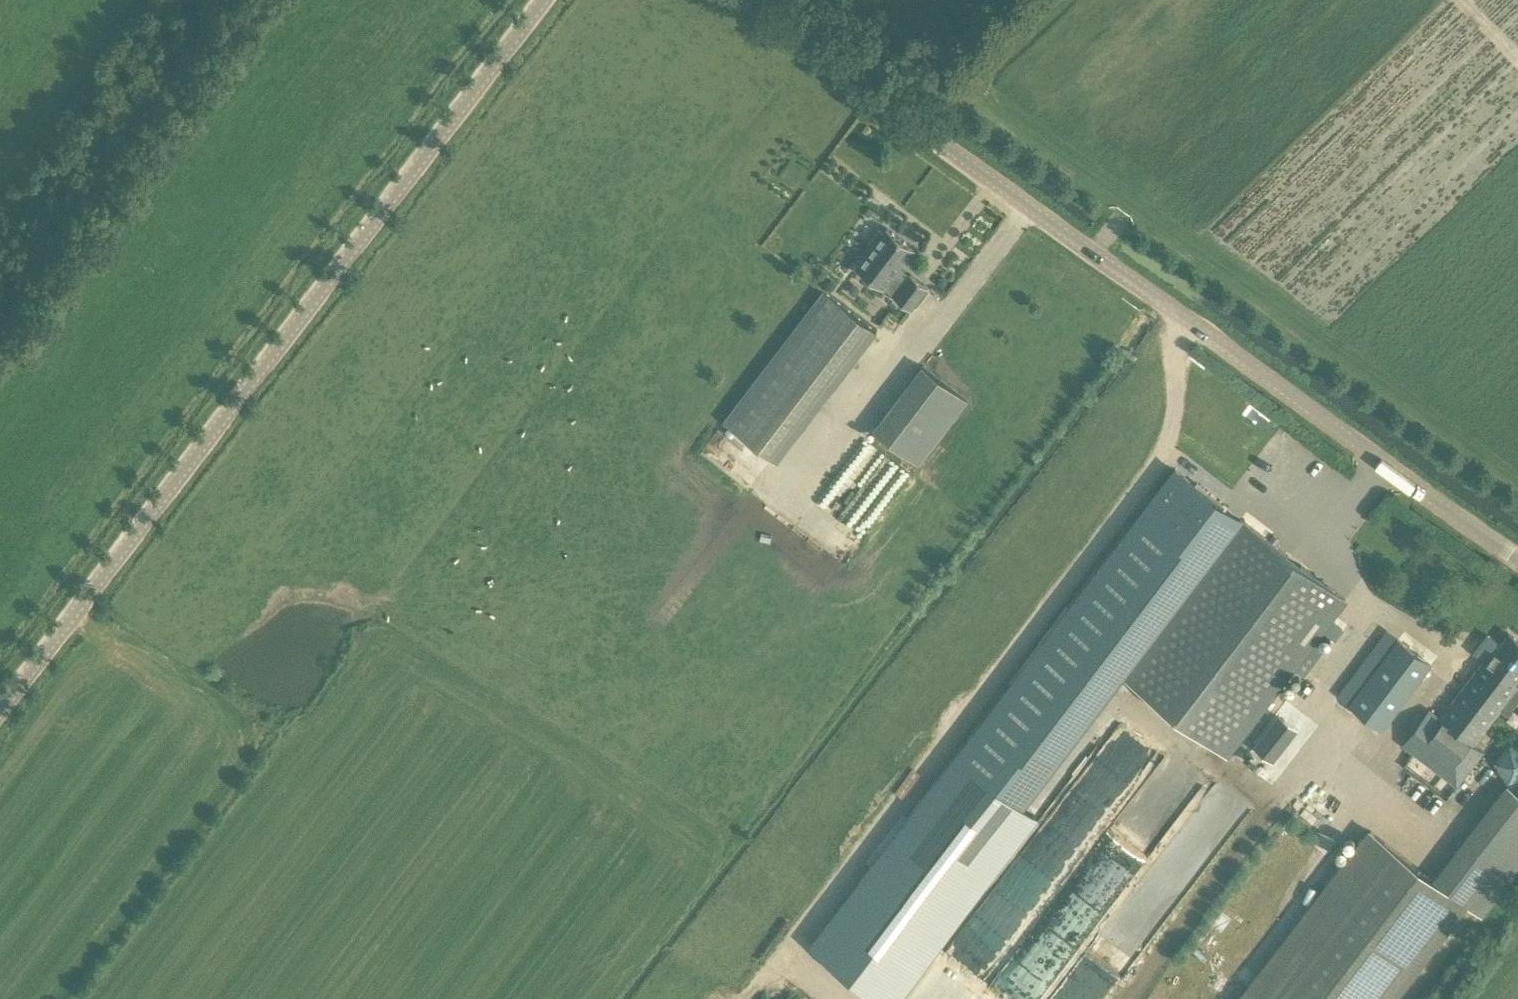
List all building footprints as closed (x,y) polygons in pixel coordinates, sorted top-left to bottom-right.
[(911,273),(907,279),(897,271),(914,248),(887,227),(883,233),(880,230),(869,243),(873,246),(857,267),(884,288),(887,284),(898,291),(894,296),(911,309),(928,287),(911,273)] [(877,330),(824,290),(793,331),(847,370),(877,330)] [(916,363),(865,427),(914,465),(965,401),(916,363)] [(1176,469),(957,756),(1004,792),(1223,505),(1176,469)] [(1346,598),(1285,553),(1241,519),(1123,676),(1228,755),(1346,598)] [(1338,695),(1382,729),(1432,664),(1387,630),(1338,695)] [(1404,745),(1457,786),(1484,750),(1475,743),(1501,708),(1508,713),(1517,700),(1510,694),(1517,683),(1517,638),(1509,631),(1497,647),(1488,641),(1478,655),(1484,659),(1440,717),(1429,710),(1404,745)] [(1270,760),(1292,725),(1269,711),(1247,746),(1270,760)] [(1517,779),(1517,743),(1512,741),(1496,761),(1510,782),(1517,779)] [(808,944),(878,998),(892,998),(1037,817),(1004,792),(957,756),(808,944)] [(1371,830),(1249,989),(1242,998),(1392,998),(1466,903),(1371,830)]
